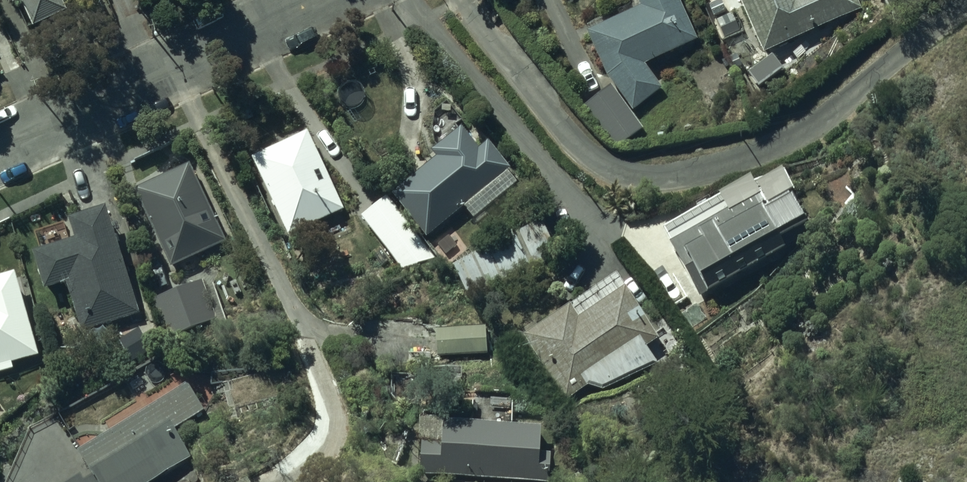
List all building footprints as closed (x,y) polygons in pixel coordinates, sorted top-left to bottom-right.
[(33,23),(67,8),(63,0),(22,0),(33,23)] [(639,6),(584,31),(602,76),(610,87),(580,104),(615,152),(643,133),(633,115),(661,88),(647,67),(695,42),(678,0),(636,0),(639,6)] [(765,61),(863,20),(854,0),(739,0),(765,61)] [(312,123),(254,149),(290,229),(348,204),(312,123)] [(512,178),(489,148),(480,155),(462,133),(431,157),(436,164),(392,199),(427,244),(512,178)] [(191,157),(136,183),(173,262),(228,236),(191,157)] [(661,234),(697,298),(814,232),(787,183),(765,195),(757,181),(661,234)] [(78,230),(36,244),(48,283),(68,277),(84,329),(146,309),(110,195),(71,207),(78,230)] [(386,202),(362,222),(401,275),(435,265),(386,202)] [(561,267),(539,224),(456,268),(478,311),(561,267)] [(37,349),(16,267),(0,272),(0,359),(37,349)] [(217,317),(203,274),(153,290),(167,333),(217,317)] [(617,283),(528,337),(568,404),(589,392),(606,394),(650,368),(638,348),(652,339),(617,283)] [(486,330),(436,332),(437,360),(488,358),(486,330)] [(76,435),(92,463),(59,481),(94,481),(90,475),(101,469),(108,481),(134,481),(192,449),(176,420),(205,404),(187,372),(76,435)] [(422,406),(418,466),(552,474),(554,448),(540,447),(542,417),(513,415),(515,382),(473,379),(471,409),(422,406)]
